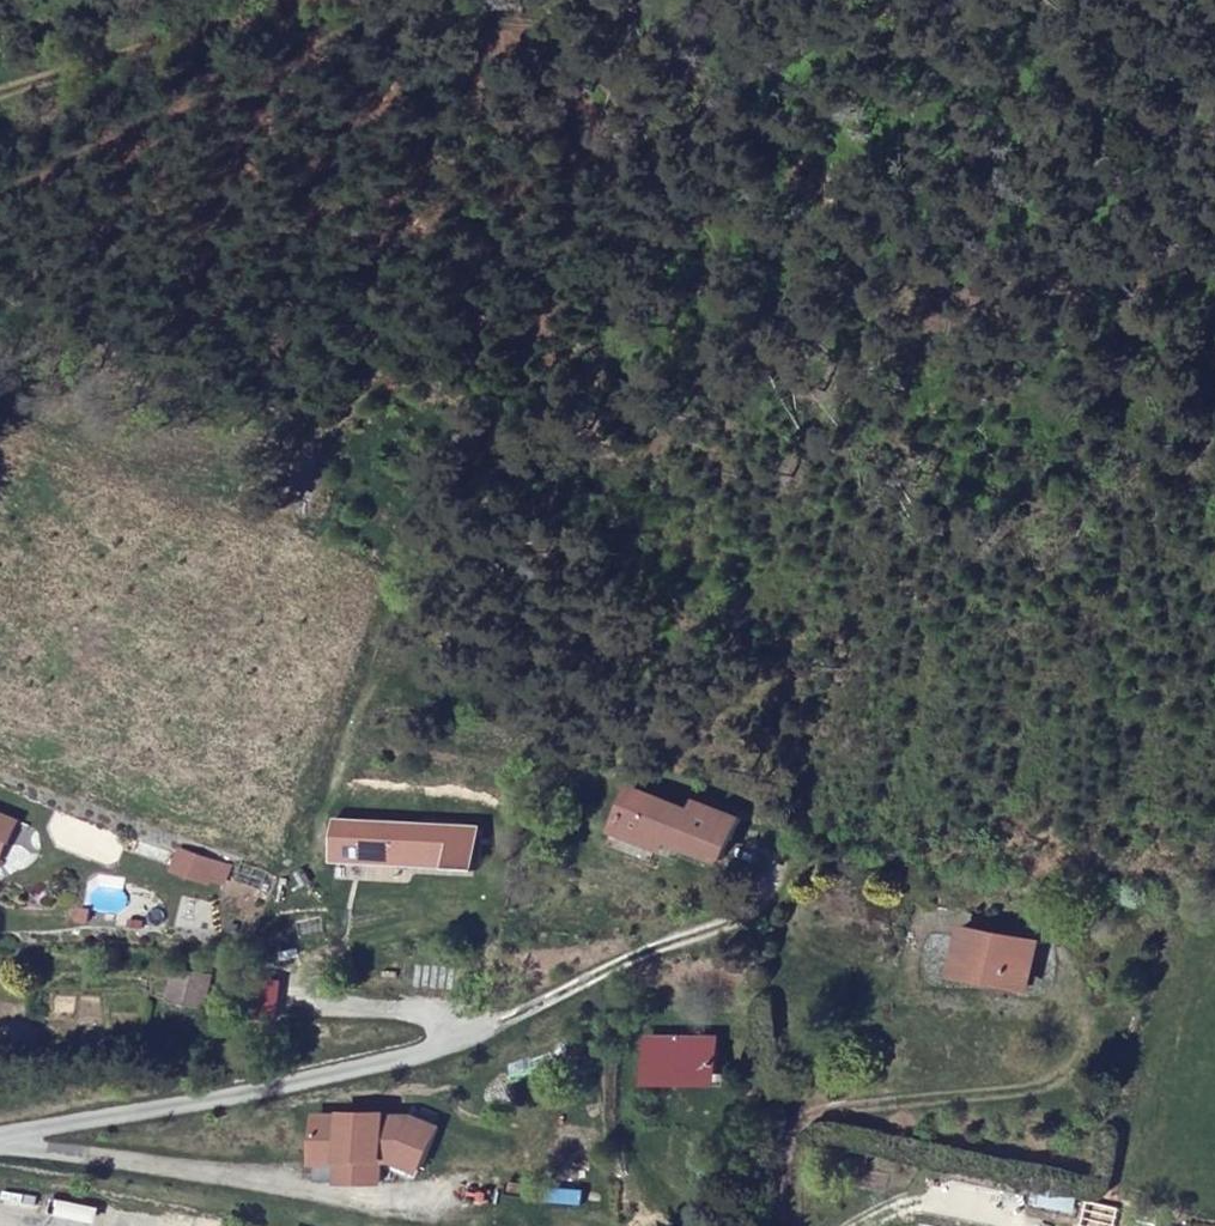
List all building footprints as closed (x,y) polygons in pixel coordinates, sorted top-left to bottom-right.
[(726,853),(743,814),(703,797),(698,805),(639,779),(622,819),(668,839),(674,825),(687,831),(684,837),(726,853)] [(482,802),(333,788),(331,849),(477,862),(482,802)] [(1018,926),(955,916),(947,960),(1011,971),(1018,926)] [(167,979),(203,983),(205,954),(171,951),(167,979)] [(643,1010),(641,1053),(700,1056),(701,1013),(643,1010)] [(404,1140),(429,1147),(444,1107),(413,1098),(389,1099),(387,1097),(348,1098),(347,1103),(323,1103),(324,1149),(352,1148),(352,1143),(404,1140)] [(426,1158),(429,1147),(404,1140),(352,1143),(352,1148),(324,1149),(325,1167),(391,1166),(392,1151),(426,1158)]
